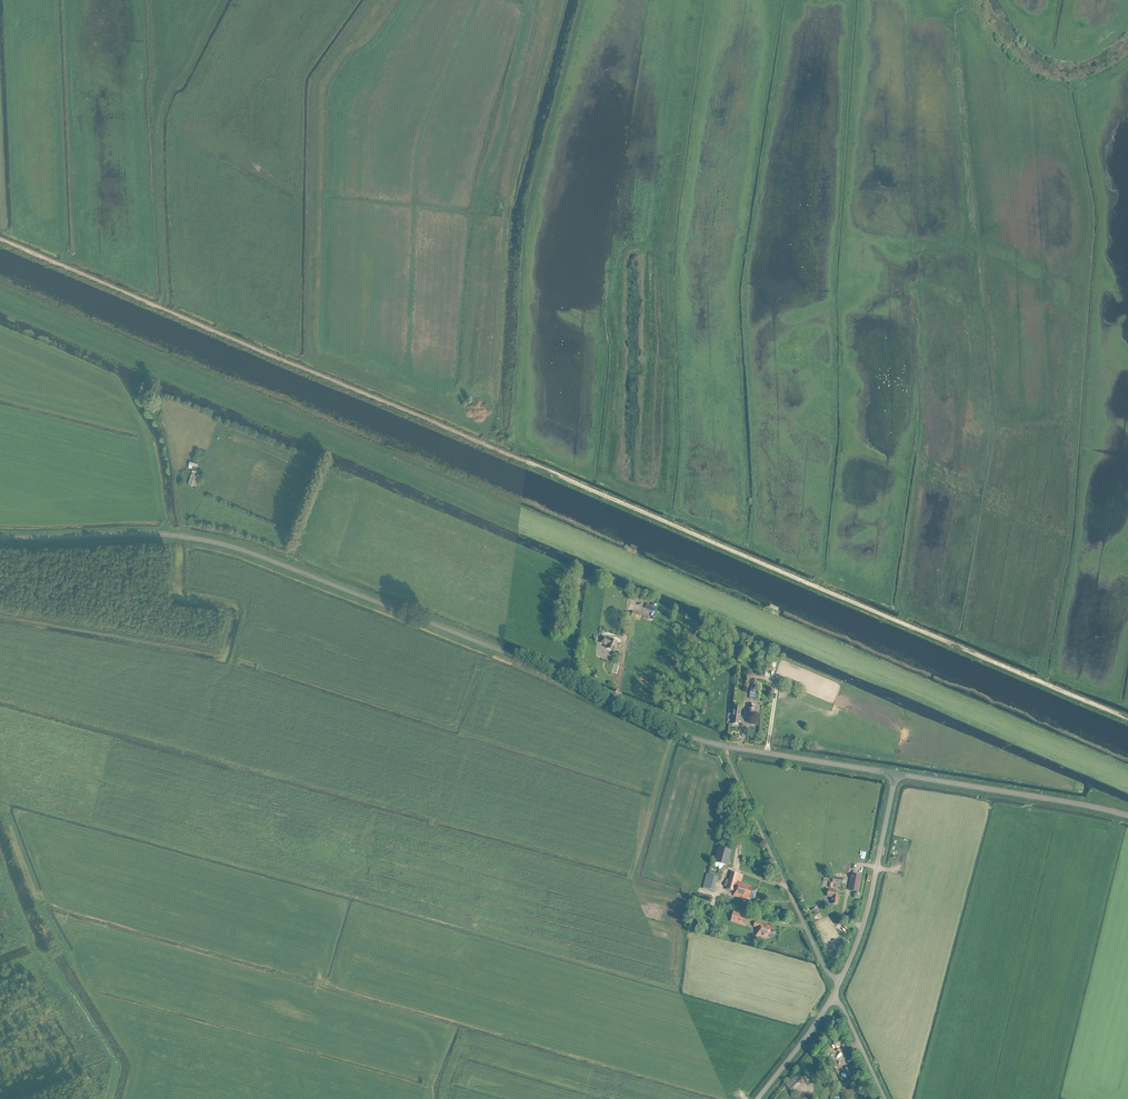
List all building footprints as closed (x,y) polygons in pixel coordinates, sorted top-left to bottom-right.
[(190,462),(189,465),(194,466),(193,470),(197,471),(199,464),(190,462)] [(188,485),(197,488),(200,478),(191,475),(188,485)] [(639,621),(642,615),(633,612),(631,617),(639,621)] [(615,651),(618,643),(603,637),(600,644),(605,646),(604,647),(607,648),(615,651)] [(756,696),(757,682),(752,681),(751,690),(750,690),(749,699),(756,700),(756,696)] [(740,722),(741,712),(742,708),(733,707),(732,719),(733,719),(733,724),(738,725),(738,722),(740,722)] [(729,866),(730,861),(729,861),(731,851),(718,847),(714,862),(716,868),(719,868),(719,870),(721,870),(724,866),(726,866),(727,866),(729,866)] [(741,882),(743,876),(731,872),(729,880),(726,880),(724,887),(727,887),(726,889),(734,892),(733,896),(748,900),(748,899),(754,900),(757,890),(751,888),(751,886),(736,882),(737,881),(741,882)] [(717,877),(709,874),(708,875),(706,874),(703,888),(714,891),(717,877)] [(858,893),(861,876),(852,874),(848,891),(858,893)] [(838,905),(839,895),(836,895),(836,891),(828,890),(827,897),(832,897),(831,904),(838,905)] [(819,915),(816,909),(810,911),(813,918),(819,915)] [(730,922),(746,926),(749,915),(733,911),(730,922)] [(759,924),(755,923),(754,927),(758,928),(757,932),(756,936),(768,939),(768,936),(774,938),(776,932),(770,930),(771,926),(759,923),(759,924)] [(834,1060),(840,1057),(837,1050),(831,1053),(834,1060)] [(847,1057),(852,1070),(857,1069),(851,1056),(847,1057)] [(841,1079),(840,1081),(842,1082),(843,1080),(845,1081),(848,1078),(848,1074),(844,1072),(841,1075),(841,1079)]
